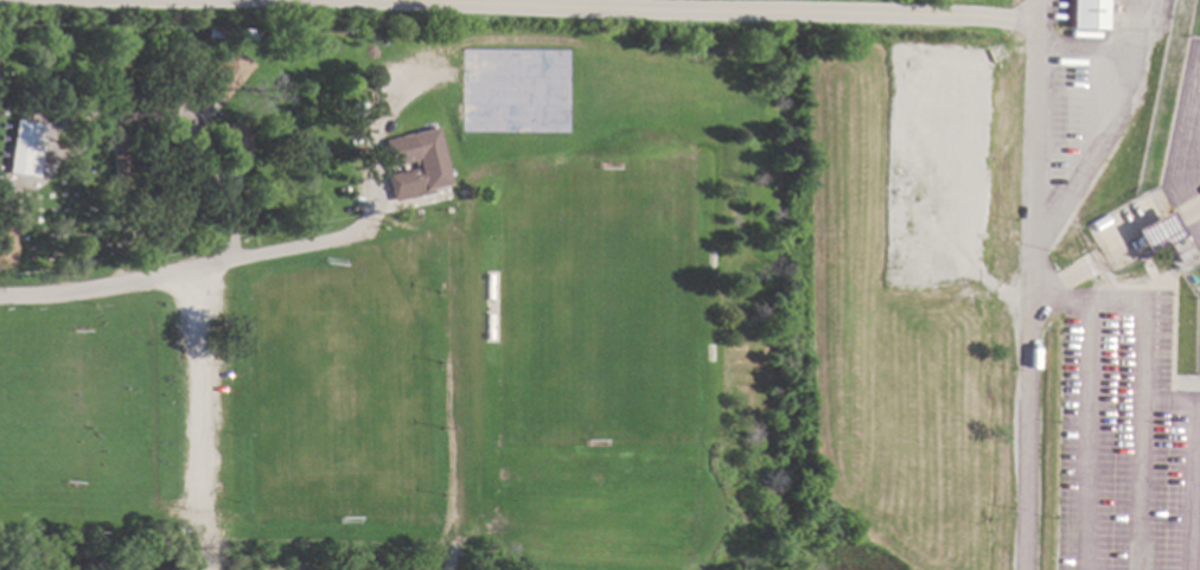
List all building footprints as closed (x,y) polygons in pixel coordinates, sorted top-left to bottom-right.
[(1067,28),(1069,0),(1105,0),(1104,26),(1103,30),(1067,28)] [(250,65),(217,107),(216,105),(196,89),(193,88),(228,46),(250,65)] [(43,123),(36,177),(5,172),(12,122),(12,119),(43,123)] [(449,184),(432,187),(432,192),(392,200),(387,175),(419,168),(416,159),(389,165),(388,162),(383,139),(390,137),(436,127),(449,184)] [(128,182),(114,184),(110,137),(125,136),(128,182)] [(11,270),(0,268),(0,223),(6,224),(17,225),(11,270)] [(1186,246),(1172,254),(1166,242),(1180,235),(1186,246)]
